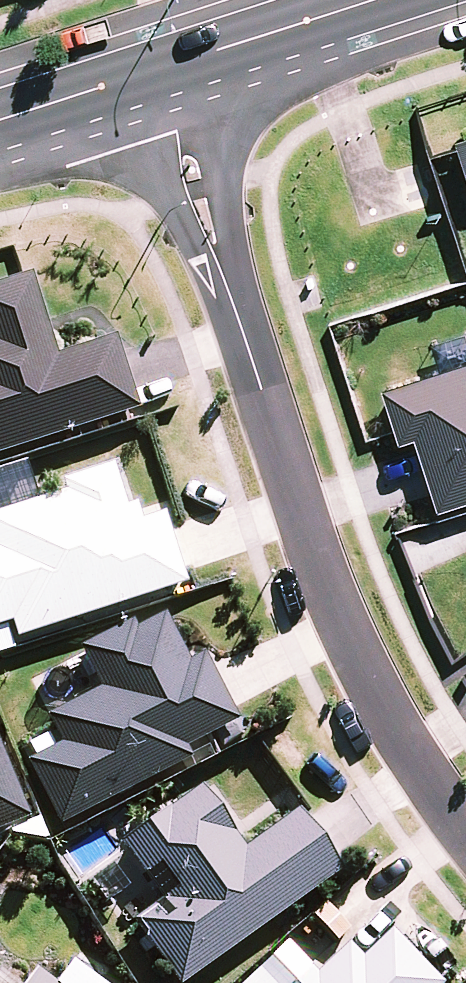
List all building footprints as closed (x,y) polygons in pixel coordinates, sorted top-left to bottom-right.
[(138,414),(115,342),(58,360),(32,278),(22,281),(0,288),(0,458),(138,414)] [(441,513),(465,505),(465,365),(384,391),(398,432),(402,445),(417,441),(441,513)] [(17,643),(184,591),(162,521),(141,527),(122,466),(61,485),(65,499),(0,519),(0,631),(12,628),(17,643)] [(28,769),(60,830),(190,763),(185,753),(237,726),(202,660),(189,667),(164,618),(135,633),(133,628),(81,654),(102,695),(48,723),(63,750),(28,769)] [(0,750),(0,835),(30,822),(0,750)] [(176,982),(191,982),(342,874),(300,816),(247,855),(200,792),(123,848),(164,904),(134,926),(176,982)] [(385,934),(356,961),(343,947),(312,977),(282,946),(243,982),(432,982),(385,934)]
